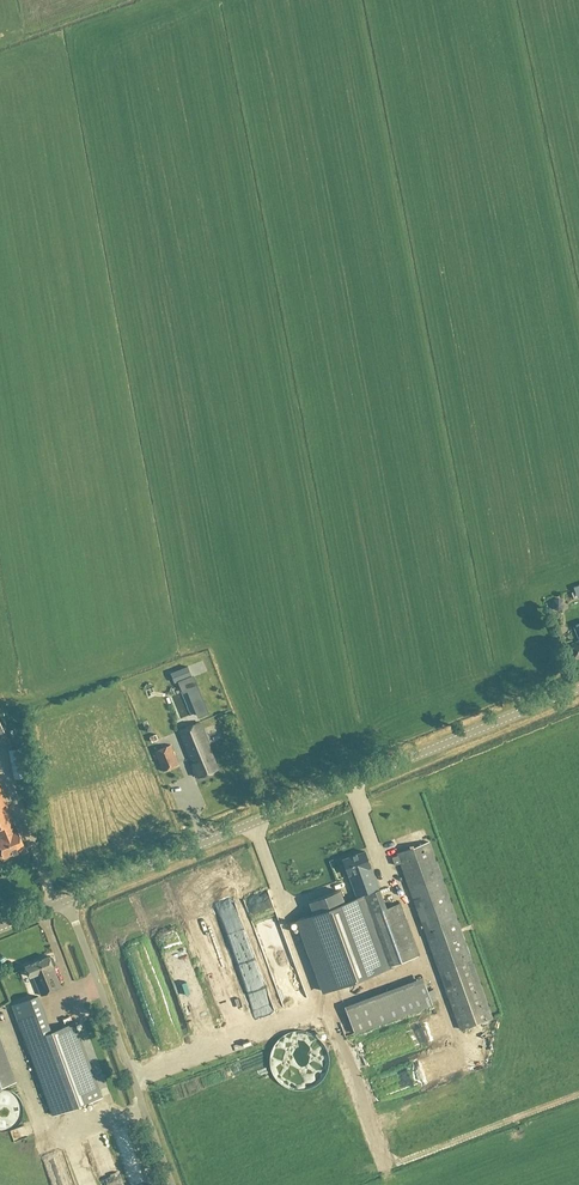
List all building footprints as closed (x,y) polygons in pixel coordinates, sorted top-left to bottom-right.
[(187,666),(170,673),(174,683),(191,676),(187,666)] [(213,683),(199,687),(213,739),(225,736),(220,719),(223,719),(213,683)] [(198,724),(179,732),(193,768),(192,768),(195,777),(197,776),(197,778),(217,770),(198,724)] [(8,747),(14,779),(32,776),(27,746),(17,748),(17,745),(8,747)] [(169,746),(154,753),(163,772),(178,766),(169,746)] [(4,858),(25,849),(0,790),(0,850),(4,858)] [(395,866),(400,864),(459,1028),(490,1017),(427,844),(396,855),(397,856),(392,858),(395,866)] [(364,853),(342,861),(347,876),(349,876),(357,899),(383,969),(418,956),(399,903),(384,909),(364,853)] [(383,969),(357,899),(345,904),(340,891),(309,903),(313,915),(298,920),(325,992),(384,970),(383,969)] [(225,933),(241,926),(234,911),(218,918),(225,933)] [(208,923),(189,930),(220,1009),(236,1003),(207,930),(218,925),(213,913),(205,916),(208,923)] [(61,989),(52,965),(54,964),(54,963),(52,958),(51,957),(49,958),(49,957),(25,966),(29,977),(32,976),(40,997),(61,989)] [(422,978),(344,1006),(354,1033),(432,1005),(422,978)] [(198,983),(193,985),(197,997),(203,995),(198,983)] [(101,1098),(74,1024),(51,1033),(38,997),(12,1006),(52,1116),(101,1098)] [(16,1082),(0,1038),(0,1088),(16,1082)] [(235,1049),(240,1061),(247,1058),(243,1046),(235,1049)] [(9,1102),(0,1102),(0,1126),(9,1126),(9,1102)]
